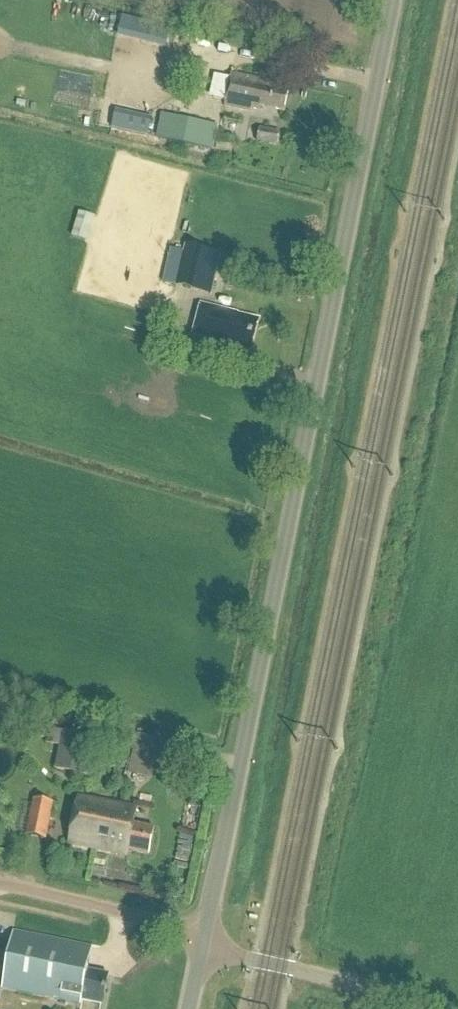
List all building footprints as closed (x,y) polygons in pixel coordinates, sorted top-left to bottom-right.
[(284,113),(289,92),(276,89),(277,86),(232,77),(225,108),(250,113),(251,111),(260,113),(261,108),(284,113)] [(116,117),(113,132),(145,139),(148,124),(116,117)] [(277,147),(280,133),(260,129),(257,143),(277,147)] [(88,244),(95,219),(79,214),(72,239),(88,244)] [(199,294),(209,253),(186,248),(185,254),(172,251),(164,286),(199,294)] [(252,352),(260,321),(200,306),(193,337),(252,352)] [(88,778),(95,739),(49,730),(46,745),(59,748),(54,772),(88,778)] [(131,757),(127,775),(147,779),(151,761),(131,757)] [(118,822),(121,806),(78,798),(68,845),(96,851),(100,832),(111,835),(114,821),(118,822)] [(49,841),(56,805),(35,801),(28,837),(49,841)] [(100,832),(96,851),(128,857),(129,853),(149,857),(155,831),(134,827),(138,810),(121,806),(118,822),(114,821),(111,835),(100,832)] [(103,1005),(109,975),(88,971),(92,948),(14,933),(3,990),(80,1006),(81,1001),(103,1005)]
